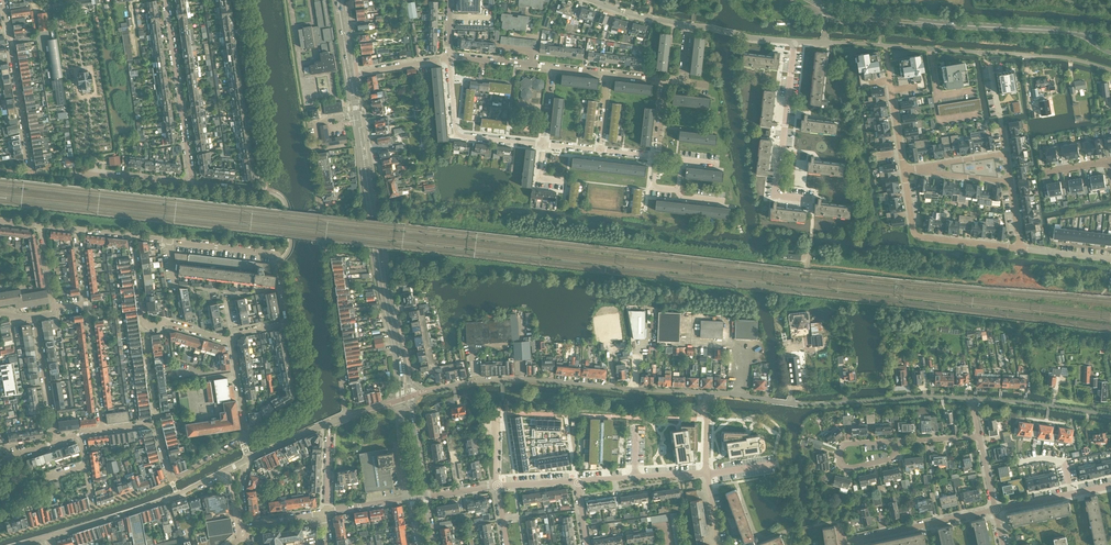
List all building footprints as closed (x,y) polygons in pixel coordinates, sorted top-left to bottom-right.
[(77,6),(88,5),(89,8),(93,8),(92,4),(91,4),(91,0),(82,0),(76,1),(77,6)] [(315,1),(319,27),(312,28),(312,26),(303,27),(303,29),(299,29),(301,48),(306,47),(306,48),(315,47),(315,45),(321,44),(322,52),(320,53),(321,61),(319,61),(315,62),(315,64),(310,65),(311,74),(336,70),(337,70),(334,52),(334,49),(333,43),(332,41),(332,40),(334,40),(332,27),(330,27),(330,26),(330,24),(329,18),(329,15),(328,15),(327,10),(328,10),(327,7),(326,1),(326,0),(315,0),(315,1)] [(458,2),(458,3),(458,4),(458,12),(459,12),(465,12),(465,13),(466,13),(466,12),(472,12),(472,13),(473,14),(475,14),(475,12),(480,12),(481,12),(481,4),(481,3),(481,2),(481,0),(458,0),(458,2)] [(520,6),(519,6),(519,10),(518,11),(522,11),(526,12),(526,7),(529,7),(529,6),(531,6),(531,8),(542,9),(542,8),(541,8),(542,2),(543,1),(544,2),(544,1),(543,1),(543,0),(520,0),(520,6)] [(563,14),(563,12),(566,3),(565,2),(564,1),(563,1),(562,1),(561,1),(560,4),(559,4),(557,10),(556,12),(563,14)] [(417,15),(417,12),(415,2),(407,3),(410,19),(417,17),(417,15)] [(566,3),(563,12),(563,14),(572,17),(573,12),(571,11),(572,8),(571,8),(572,4),(570,4),(570,3),(568,3),(566,3)] [(215,14),(218,14),(220,13),(231,12),(231,7),(230,6),(219,7),(217,8),(214,8),(215,14)] [(30,14),(29,7),(10,10),(11,17),(30,14)] [(579,16),(586,18),(589,10),(582,8),(579,16)] [(590,23),(591,24),(595,12),(589,10),(586,18),(584,23),(589,25),(590,23)] [(37,13),(39,31),(48,30),(46,13),(37,13)] [(502,20),(501,21),(503,21),(503,22),(504,22),(503,28),(502,28),(513,30),(513,28),(515,28),(515,30),(525,31),(525,30),(524,30),(525,24),(526,24),(528,24),(528,23),(527,23),(527,16),(528,17),(528,16),(525,16),(521,15),(518,15),(518,17),(512,17),(513,14),(507,14),(502,13),(502,14),(503,14),(502,20)] [(602,27),(604,28),(605,24),(606,24),(608,16),(602,14),(599,22),(603,23),(602,27)] [(12,19),(13,25),(26,23),(25,17),(12,19)] [(612,27),(611,29),(618,31),(618,28),(621,20),(614,18),(612,27)] [(621,20),(618,28),(625,30),(627,22),(621,20)] [(373,23),(358,24),(359,31),(369,30),(369,26),(374,25),(373,23)] [(564,31),(571,32),(573,25),(567,23),(564,31)] [(630,35),(637,37),(640,25),(633,23),(630,35)] [(640,25),(637,37),(643,38),(644,35),(646,26),(640,25)] [(360,36),(360,41),(373,40),(373,37),(371,38),(371,34),(373,34),(377,32),(376,30),(368,31),(368,35),(360,36)] [(671,34),(661,33),(656,70),(666,71),(671,34)] [(220,44),(222,43),(235,41),(235,35),(223,37),(221,37),(221,42),(220,42),(220,44)] [(690,74),(700,75),(704,38),(695,37),(690,74)] [(458,47),(464,48),(465,40),(465,39),(458,38),(457,43),(458,43),(458,47)] [(48,40),(47,40),(52,71),(50,71),(52,84),(53,90),(55,90),(57,105),(66,104),(62,79),(62,77),(56,39),(55,39),(56,39),(48,40)] [(406,51),(400,51),(397,52),(398,56),(400,55),(400,59),(402,59),(407,58),(407,57),(406,52),(406,51)] [(821,106),(821,107),(823,107),(824,104),(826,105),(827,101),(821,101),(827,53),(816,51),(810,105),(816,105),(817,107),(818,106),(821,106)] [(871,76),(871,71),(882,70),(880,60),(879,51),(856,55),(858,71),(863,70),(864,78),(871,76)] [(777,53),(774,53),(774,58),(743,54),(742,65),(777,69),(779,59),(777,58),(777,53)] [(901,77),(912,75),(913,80),(920,79),(919,72),(924,71),(921,55),(898,58),(901,77)] [(946,66),(941,67),(944,81),(946,81),(947,88),(960,86),(960,87),(961,87),(961,86),(962,86),(961,83),(968,82),(966,69),(964,70),(963,63),(946,66)] [(442,67),(432,68),(438,141),(449,141),(442,69),(442,67)] [(81,70),(82,72),(79,72),(79,74),(78,74),(77,75),(77,76),(78,76),(77,76),(78,84),(81,84),(82,88),(82,91),(86,90),(87,90),(90,89),(90,86),(89,82),(92,82),(91,74),(88,75),(87,71),(85,71),(85,69),(81,70)] [(996,73),(999,92),(1017,89),(1014,70),(996,73)] [(367,79),(368,84),(377,82),(377,78),(383,77),(383,73),(376,74),(376,75),(368,77),(368,79),(367,79)] [(561,85),(598,89),(599,83),(599,79),(562,75),(561,85)] [(523,99),(528,100),(532,97),(532,93),(529,89),(533,87),(535,90),(540,90),(543,88),(544,83),(541,80),(537,79),(536,79),(534,77),(531,79),(531,78),(530,78),(529,76),(526,79),(525,78),(523,80),(524,81),(520,83),(522,86),(520,88),(522,91),(521,91),(521,96),(523,99)] [(1047,78),(1035,80),(1036,88),(1048,86),(1049,90),(1055,90),(1054,85),(1054,84),(1054,85),(1054,81),(1048,82),(1047,78)] [(470,89),(475,90),(475,92),(479,93),(480,83),(477,83),(477,82),(471,81),(470,89)] [(615,85),(614,91),(651,95),(652,93),(652,85),(615,81),(615,85)] [(1085,81),(1080,82),(1079,81),(1075,82),(1076,90),(1086,88),(1085,81)] [(377,82),(368,84),(369,88),(370,88),(370,90),(378,88),(377,82)] [(480,83),(479,93),(485,94),(488,94),(488,91),(489,83),(483,83),(483,84),(480,83)] [(1102,83),(1103,97),(1106,97),(1107,103),(1110,102),(1110,108),(1110,96),(1108,83),(1102,83)] [(868,97),(868,101),(877,100),(876,96),(884,95),(883,88),(871,90),(872,97),(868,97)] [(381,91),(374,92),(375,93),(370,94),(371,99),(393,95),(393,92),(385,92),(385,90),(381,91)] [(771,128),(773,128),(774,125),(777,125),(777,122),(772,122),(775,91),(764,90),(760,126),(771,127),(771,128)] [(674,94),(672,104),(710,108),(711,98),(674,94)] [(901,109),(907,109),(907,108),(914,107),(918,107),(917,100),(916,97),(916,96),(908,98),(908,101),(900,102),(901,109)] [(372,101),(373,108),(385,106),(383,98),(378,99),(378,100),(372,101)] [(550,134),(560,136),(564,99),(554,98),(550,134)] [(1048,99),(1039,101),(1041,115),(1050,113),(1048,99)] [(873,104),(874,110),(887,108),(885,102),(877,103),(877,100),(868,101),(869,105),(873,104)] [(342,101),(328,104),(329,114),(343,111),(342,101)] [(1019,102),(1012,103),(1014,113),(1021,112),(1019,102)] [(385,106),(373,108),(373,109),(372,109),(372,111),(373,111),(374,115),(380,114),(380,115),(385,114),(386,113),(385,106)] [(904,123),(909,122),(916,121),(915,114),(921,113),(920,107),(920,106),(918,107),(914,107),(907,108),(907,109),(908,112),(908,115),(902,116),(903,117),(902,118),(903,121),(904,123)] [(641,145),(650,146),(655,109),(645,108),(641,145)] [(871,118),(872,121),(880,120),(880,117),(887,115),(886,109),(887,109),(887,108),(874,110),(874,111),(875,117),(871,118)] [(310,110),(311,118),(319,117),(318,109),(310,110)] [(804,120),(802,120),(800,130),(836,134),(837,124),(807,120),(807,115),(804,114),(804,120)] [(376,126),(376,127),(388,125),(387,117),(381,118),(381,119),(375,120),(375,124),(375,126),(376,126)] [(877,130),(877,131),(890,129),(890,128),(889,128),(888,122),(881,123),(880,120),(872,121),(873,125),(876,124),(877,130)] [(909,122),(910,126),(910,125),(911,128),(905,129),(905,131),(904,131),(905,135),(906,136),(918,134),(917,128),(923,127),(922,120),(916,121),(909,122)] [(1009,130),(1010,130),(1011,134),(1018,133),(1018,129),(1023,128),(1022,121),(1008,123),(1009,130)] [(376,131),(377,134),(383,133),(383,134),(386,134),(388,134),(389,132),(389,131),(388,125),(376,127),(376,128),(375,129),(376,130),(376,131)] [(18,128),(3,131),(4,137),(9,136),(9,135),(12,134),(13,136),(19,134),(19,132),(18,128)] [(874,138),(875,141),(883,140),(883,137),(891,135),(891,134),(890,130),(890,129),(877,131),(878,137),(874,138)] [(680,131),(679,141),(716,145),(717,135),(680,131)] [(984,131),(977,132),(979,145),(983,144),(986,144),(987,150),(994,149),(993,144),(994,144),(993,140),(992,140),(992,136),(985,137),(984,131)] [(971,139),(965,140),(967,153),(974,152),(973,146),(976,145),(976,146),(979,145),(977,132),(970,133),(971,139)] [(967,153),(965,140),(964,140),(959,141),(958,137),(958,135),(951,136),(950,136),(952,149),(956,149),(956,148),(959,148),(960,153),(967,152),(967,153)] [(1011,138),(1014,152),(1021,151),(1020,143),(1026,143),(1025,135),(1011,138)] [(378,138),(379,144),(379,145),(382,144),(382,143),(387,142),(387,144),(395,142),(394,136),(378,138)] [(425,136),(420,137),(423,150),(429,149),(427,142),(426,142),(425,136)] [(936,144),(938,157),(944,156),(944,150),(947,150),(950,150),(948,136),(948,137),(941,138),(942,144),(936,145),(936,144)] [(768,174),(773,174),(773,171),(768,170),(771,140),(761,139),(757,174),(767,176),(768,174)] [(928,139),(921,140),(923,153),(927,153),(930,152),(931,158),(932,158),(936,158),(936,157),(938,157),(936,144),(929,145),(928,139)] [(1095,154),(1101,153),(1100,146),(1103,145),(1102,139),(1099,139),(1092,140),(1095,154)] [(883,140),(875,141),(875,145),(879,144),(880,151),(893,149),(892,142),(884,143),(883,140)] [(909,149),(909,153),(908,153),(909,157),(910,157),(911,161),(918,160),(917,154),(920,154),(923,153),(921,140),(915,141),(915,143),(909,144),(908,144),(909,148),(909,149)] [(1082,142),(1083,149),(1087,148),(1088,155),(1094,154),(1095,154),(1092,140),(1085,141),(1085,142),(1082,142)] [(460,142),(459,150),(463,151),(463,154),(469,155),(470,147),(466,147),(467,142),(460,142)] [(1071,145),(1073,158),(1080,156),(1078,149),(1082,149),(1081,142),(1077,143),(1077,144),(1071,145)] [(478,152),(481,153),(482,144),(476,143),(475,148),(472,148),(471,155),(477,156),(478,152)] [(482,144),(481,153),(485,153),(485,157),(491,157),(492,150),(488,150),(489,145),(482,144)] [(1071,145),(1071,144),(1064,145),(1060,146),(1062,152),(1065,152),(1066,159),(1073,158),(1071,145)] [(503,155),(504,147),(498,146),(497,151),(494,150),(493,158),(499,158),(499,155),(503,155)] [(1051,161),(1049,147),(1049,146),(1042,147),(1042,149),(1039,149),(1040,156),(1043,155),(1044,162),(1051,161)] [(1056,146),(1049,147),(1051,161),(1058,160),(1057,153),(1060,152),(1059,146),(1056,147),(1056,146)] [(526,149),(522,186),(532,187),(536,154),(536,150),(526,149)] [(1014,152),(1013,152),(1014,160),(1015,159),(1015,164),(1016,167),(1024,166),(1023,163),(1022,158),(1028,157),(1027,150),(1021,151),(1014,152)] [(810,162),(808,162),(807,172),(843,176),(844,165),(814,162),(814,157),(811,156),(810,162)] [(128,167),(134,167),(135,158),(126,157),(125,164),(128,164),(128,167)] [(318,159),(319,165),(330,164),(333,163),(332,157),(329,158),(318,159)] [(391,157),(382,159),(383,165),(392,163),(395,162),(398,162),(398,157),(394,157),(391,157)] [(135,158),(134,167),(140,168),(140,165),(144,166),(144,159),(135,158)] [(572,168),(645,176),(646,166),(573,158),(572,168)] [(49,163),(35,166),(36,171),(45,169),(45,171),(46,172),(49,173),(48,166),(50,166),(49,163)] [(200,173),(202,175),(212,164),(212,163),(199,165),(200,172),(200,173)] [(880,173),(880,176),(889,175),(888,172),(896,170),(895,163),(883,165),(884,172),(880,173)] [(204,176),(212,177),(213,168),(213,164),(212,164),(202,175),(204,176)] [(383,166),(384,172),(393,170),(392,164),(383,166)] [(1025,177),(1025,176),(1025,173),(1030,172),(1029,165),(1024,166),(1016,167),(1018,179),(1020,178),(1021,182),(1026,181),(1025,177)] [(685,177),(685,178),(722,182),(723,171),(686,167),(685,177)] [(331,170),(320,171),(321,177),(332,176),(331,173),(339,171),(338,168),(331,170)] [(393,170),(384,172),(385,178),(396,175),(399,175),(398,172),(398,171),(403,170),(407,169),(407,168),(401,168),(398,169),(393,170)] [(254,173),(245,175),(245,180),(251,180),(251,181),(252,181),(253,181),(254,181),(255,181),(255,180),(255,179),(254,173)] [(1104,174),(1097,175),(1100,190),(1110,189),(1109,185),(1106,186),(1104,174)] [(885,179),(886,186),(898,184),(897,177),(889,178),(889,175),(880,176),(881,180),(885,179)] [(1097,175),(1091,176),(1092,184),(1088,184),(1089,191),(1099,189),(1099,190),(1100,190),(1097,175)] [(395,178),(386,180),(387,186),(396,183),(399,183),(401,183),(406,182),(409,181),(409,179),(406,179),(399,180),(398,177),(395,178)] [(1082,178),(1076,179),(1078,194),(1088,192),(1087,186),(1084,186),(1082,178)] [(924,198),(931,199),(933,186),(929,185),(929,186),(926,185),(927,179),(920,179),(919,183),(918,183),(918,187),(919,187),(918,191),(925,192),(924,198)] [(1076,179),(1069,180),(1070,187),(1067,188),(1068,194),(1071,194),(1071,192),(1077,191),(1078,194),(1076,179)] [(1021,182),(1018,182),(1019,189),(1020,193),(1021,197),(1028,195),(1028,192),(1027,188),(1033,187),(1032,180),(1026,181),(1021,182)] [(939,194),(945,194),(947,182),(940,181),(939,187),(936,186),(933,186),(931,199),(938,200),(939,194)] [(1061,181),(1054,182),(1056,196),(1066,194),(1065,188),(1062,189),(1061,181)] [(951,201),(958,202),(959,188),(956,188),(953,188),(954,183),(947,182),(945,194),(946,194),(952,195),(951,201)] [(1054,182),(1047,184),(1048,191),(1045,191),(1046,198),(1056,196),(1054,182)] [(883,193),(884,197),(892,195),(892,192),(899,191),(898,184),(886,186),(887,192),(883,193)] [(972,197),(973,185),(966,184),(966,189),(963,189),(959,188),(958,202),(965,202),(965,196),(972,197)] [(978,204),(984,205),(986,192),(983,191),(982,192),(980,191),(980,186),(979,185),(975,184),(975,185),(973,185),(972,197),(978,198),(978,204)] [(398,189),(388,191),(390,197),(402,194),(402,191),(404,191),(411,189),(411,187),(398,189)] [(986,192),(984,205),(991,206),(992,200),(999,200),(999,196),(1000,196),(1001,192),(1000,192),(1000,188),(993,187),(992,193),(989,193),(990,192),(986,192)] [(333,192),(323,193),(323,194),(322,195),(323,197),(324,198),(324,200),(335,199),(335,196),(333,196),(333,192)] [(889,206),(902,204),(901,204),(900,197),(893,198),(892,195),(884,197),(884,200),(888,200),(889,206)] [(1028,195),(1021,197),(1023,211),(1031,210),(1029,203),(1035,202),(1034,195),(1028,195)] [(814,214),(849,218),(851,208),(821,204),(821,199),(818,198),(817,204),(815,203),(814,214)] [(655,210),(729,219),(730,208),(656,200),(655,210)] [(770,218),(805,222),(806,211),(776,208),(777,203),(773,202),(773,208),(771,207),(770,218)] [(886,213),(887,217),(895,215),(895,212),(903,211),(902,209),(903,209),(902,205),(902,204),(889,206),(890,212),(886,213)] [(1024,218),(1025,223),(1025,226),(1033,225),(1032,222),(1032,217),(1037,216),(1036,209),(1031,210),(1023,211),(1022,211),(1023,219),(1024,218)] [(935,226),(938,226),(940,213),(933,212),(932,218),(926,217),(925,222),(924,222),(923,226),(925,226),(924,230),(931,231),(932,225),(935,225),(935,226)] [(950,233),(951,233),(952,221),(946,220),(947,214),(940,213),(938,226),(942,226),(945,226),(944,232),(946,233),(950,234),(950,233)] [(895,215),(887,217),(887,220),(891,220),(892,226),(902,225),(905,225),(905,221),(904,221),(904,217),(896,219),(895,215)] [(961,229),(965,229),(966,216),(960,215),(959,222),(953,221),(952,221),(951,233),(958,234),(958,228),(961,229)] [(977,236),(978,236),(979,224),(973,223),(973,217),(966,216),(965,229),(968,230),(968,229),(971,230),(971,235),(977,236)] [(988,232),(992,232),(993,219),(986,218),(986,221),(979,221),(979,224),(978,236),(984,237),(985,231),(988,231),(988,232)] [(993,219),(992,232),(995,233),(995,232),(998,233),(997,239),(1004,239),(1005,235),(1006,235),(1007,231),(1005,231),(1006,227),(999,226),(1000,220),(993,219)] [(1026,233),(1028,241),(1035,240),(1034,232),(1040,231),(1039,224),(1033,225),(1025,226),(1026,233)] [(27,238),(28,238),(33,232),(32,231),(31,231),(28,231),(28,230),(24,229),(23,237),(27,238)] [(28,239),(29,243),(37,241),(36,237),(35,234),(33,232),(28,238),(28,239)] [(176,264),(177,270),(176,272),(178,272),(177,274),(265,284),(265,289),(274,287),(273,286),(275,275),(271,275),(269,264),(261,263),(261,265),(255,264),(255,262),(174,253),(176,264)] [(399,282),(399,286),(403,287),(404,288),(403,288),(404,293),(402,294),(402,298),(403,298),(403,300),(412,299),(411,297),(413,297),(413,296),(412,292),(411,292),(410,287),(406,287),(407,283),(399,282)] [(178,295),(179,301),(189,299),(187,289),(178,288),(180,294),(178,295)] [(15,303),(15,308),(48,302),(46,290),(21,294),(20,289),(0,292),(0,305),(15,303)] [(100,293),(90,294),(91,300),(100,299),(100,296),(104,295),(110,295),(109,292),(100,293)] [(263,301),(266,300),(276,299),(275,292),(265,294),(266,298),(262,298),(263,301)] [(234,300),(235,307),(245,305),(244,298),(234,300)] [(404,301),(403,302),(403,306),(404,306),(405,310),(410,309),(410,305),(416,304),(415,298),(414,298),(412,299),(403,300),(404,301)] [(266,300),(267,307),(277,305),(276,299),(266,300)] [(207,305),(208,312),(218,310),(217,303),(212,304),(207,305)] [(235,307),(237,313),(246,311),(249,310),(248,304),(245,305),(235,307)] [(180,314),(181,313),(191,312),(190,305),(180,307),(179,307),(180,314)] [(267,307),(269,313),(278,311),(277,305),(267,307)] [(424,309),(409,312),(410,316),(411,316),(412,319),(425,316),(424,309)] [(208,312),(210,318),(219,316),(218,310),(208,312)] [(237,313),(238,319),(248,317),(246,311),(237,313)] [(278,311),(269,313),(270,319),(280,317),(278,311)] [(628,311),(633,339),(645,339),(645,311),(628,311)] [(191,312),(181,313),(183,320),(185,319),(186,322),(195,325),(194,317),(192,317),(191,312)] [(657,312),(648,312),(647,334),(656,334),(657,312)] [(657,341),(679,342),(681,313),(659,312),(657,341)] [(794,324),(797,329),(803,328),(805,322),(809,322),(808,313),(807,312),(790,314),(789,315),(790,324),(794,324)] [(617,314),(593,318),(597,342),(621,338),(617,314)] [(210,318),(211,324),(221,322),(219,316),(210,318)] [(413,322),(411,322),(412,327),(427,324),(425,316),(412,319),(413,322)] [(248,317),(238,319),(239,325),(249,323),(248,317)] [(58,318),(50,320),(52,329),(60,328),(58,318)] [(41,321),(43,331),(52,329),(50,320),(50,319),(41,321)] [(496,320),(481,321),(482,344),(497,343),(496,320)] [(511,320),(496,320),(497,343),(512,342),(511,320)] [(700,337),(722,338),(723,321),(701,320),(700,337)] [(736,320),(735,339),(757,340),(758,321),(736,320)] [(481,321),(466,322),(467,344),(482,344),(481,321)] [(221,322),(211,324),(212,331),(222,329),(221,322)] [(22,333),(23,335),(32,334),(30,324),(21,325),(21,326),(22,333)] [(427,324),(412,327),(413,331),(414,331),(415,334),(428,331),(427,324)] [(15,335),(22,333),(21,326),(14,327),(15,335)] [(416,337),(414,337),(415,342),(430,339),(428,331),(415,334),(416,337)] [(171,340),(175,342),(178,333),(176,332),(170,333),(171,340)] [(238,344),(248,343),(248,339),(255,338),(254,335),(241,337),(241,338),(239,338),(239,340),(238,340),(238,344)] [(821,336),(813,337),(814,346),(821,345),(820,336),(822,336),(821,336)] [(519,342),(514,342),(514,360),(526,359),(531,359),(530,352),(530,346),(535,345),(535,337),(530,337),(529,337),(529,338),(523,338),(523,342),(519,342)] [(200,352),(201,349),(203,340),(199,339),(198,338),(195,347),(195,350),(200,352)] [(430,339),(415,342),(415,344),(416,346),(417,346),(418,349),(431,346),(437,345),(436,342),(432,342),(431,338),(430,339)] [(210,354),(211,352),(213,343),(208,341),(206,350),(205,353),(210,354)] [(218,354),(226,353),(225,346),(218,345),(218,344),(216,353),(218,354)] [(418,351),(417,352),(418,356),(433,353),(431,346),(418,349),(418,351)] [(433,353),(418,356),(419,361),(420,361),(421,364),(434,361),(433,353)] [(806,367),(800,367),(799,356),(788,358),(791,385),(802,383),(801,373),(806,372),(806,367)] [(548,360),(542,360),(542,369),(543,369),(543,370),(546,370),(546,369),(555,369),(554,360),(554,357),(548,357),(548,360)] [(421,366),(420,367),(421,371),(426,370),(431,374),(437,365),(435,364),(435,363),(434,361),(421,364),(421,366)] [(464,361),(456,363),(459,376),(461,375),(462,377),(466,376),(464,361)] [(14,368),(13,365),(17,364),(17,362),(0,365),(0,370),(14,368)] [(456,363),(448,364),(451,379),(456,378),(456,376),(459,376),(456,363)] [(448,364),(441,366),(444,379),(446,378),(447,380),(449,379),(451,379),(448,364)] [(437,365),(431,374),(435,377),(436,382),(441,381),(441,379),(444,379),(441,366),(439,366),(438,366),(437,365)] [(956,385),(962,385),(962,383),(968,383),(968,373),(965,373),(965,365),(960,365),(960,367),(956,367),(956,376),(957,376),(956,385)] [(897,380),(897,385),(907,385),(905,366),(894,367),(896,380),(897,380)] [(1107,382),(1098,382),(1098,378),(1091,378),(1091,367),(1084,366),(1084,382),(1090,382),(1090,387),(1098,387),(1097,401),(1107,401),(1107,382)] [(15,373),(14,370),(18,369),(18,367),(14,368),(0,370),(0,376),(15,373)] [(656,368),(656,376),(657,376),(657,378),(658,379),(658,386),(659,386),(664,386),(665,377),(661,376),(661,374),(661,372),(659,371),(659,368),(656,368)] [(843,371),(844,380),(848,380),(849,381),(855,380),(855,374),(852,374),(852,372),(848,373),(848,368),(843,368),(843,371)] [(934,385),(941,385),(941,372),(935,372),(933,372),(933,368),(929,368),(930,376),(931,376),(931,382),(934,382),(934,385)] [(1052,386),(1052,387),(1055,387),(1056,376),(1060,376),(1061,369),(1053,368),(1052,373),(1049,372),(1047,387),(1047,385),(1052,386)] [(923,370),(918,371),(912,371),(913,384),(921,383),(920,378),(924,377),(923,370)] [(16,378),(20,377),(19,373),(15,373),(0,376),(0,381),(16,378)] [(648,373),(648,385),(653,386),(654,378),(656,378),(656,376),(654,376),(654,377),(650,377),(650,373),(648,373)] [(1020,375),(1019,387),(1022,388),(1024,388),(1025,388),(1025,381),(1029,381),(1029,375),(1020,375)] [(279,384),(282,384),(292,382),(290,376),(281,378),(278,379),(279,384)] [(363,376),(349,379),(350,384),(352,383),(360,382),(363,381),(367,381),(366,376),(363,376)] [(208,382),(206,382),(208,394),(209,395),(210,403),(217,402),(217,403),(223,402),(235,400),(232,385),(228,385),(227,378),(208,380),(208,382)] [(360,382),(352,383),(355,402),(364,401),(364,400),(366,400),(364,391),(362,391),(360,382)] [(0,391),(18,388),(21,388),(21,386),(17,387),(17,383),(0,386),(0,391)] [(26,395),(28,395),(37,394),(41,393),(41,390),(36,391),(36,387),(27,388),(27,392),(26,392),(26,395)] [(18,388),(0,391),(1,397),(22,393),(22,391),(18,392),(18,388)] [(284,390),(285,394),(286,395),(293,398),(294,396),(294,395),(294,394),(293,388),(283,390),(284,390)] [(376,388),(374,388),(374,389),(377,402),(382,400),(380,391),(380,388),(376,389),(376,388)] [(27,402),(29,401),(38,400),(42,399),(42,396),(37,397),(37,394),(28,395),(29,398),(27,398),(27,402)] [(280,395),(275,398),(280,407),(285,404),(285,405),(286,404),(280,395)] [(280,395),(286,404),(291,401),(293,400),(293,398),(286,395),(281,397),(280,395)] [(280,407),(275,398),(270,401),(276,410),(280,407)] [(29,408),(30,408),(39,406),(43,406),(43,403),(38,404),(38,400),(29,401),(30,405),(28,405),(29,408)] [(235,400),(223,402),(224,411),(216,412),(217,419),(185,424),(187,436),(196,435),(196,434),(205,433),(213,432),(222,431),(231,429),(239,428),(238,416),(237,409),(235,401),(235,400)] [(63,401),(55,402),(56,409),(64,408),(63,401)] [(268,405),(265,407),(270,416),(273,414),(273,413),(273,412),(274,411),(269,403),(267,404),(268,405)] [(270,416),(265,407),(264,405),(260,408),(261,409),(261,410),(260,411),(261,415),(263,418),(265,416),(266,417),(267,418),(270,416)] [(30,408),(31,411),(29,411),(30,414),(40,413),(39,406),(30,408)] [(462,406),(458,407),(460,417),(466,416),(465,407),(462,407),(462,406)] [(460,417),(458,407),(453,408),(453,409),(451,409),(453,418),(460,417)] [(160,418),(161,422),(173,419),(172,415),(174,415),(174,412),(165,413),(166,416),(160,418)] [(248,413),(250,424),(251,424),(252,424),(253,424),(257,423),(261,422),(260,412),(248,413)] [(432,413),(426,414),(428,426),(438,424),(437,417),(439,416),(439,412),(436,412),(431,412),(432,413)] [(947,424),(951,423),(953,434),(958,434),(956,423),(953,424),(951,413),(945,414),(947,424)] [(930,420),(921,421),(921,432),(931,432),(931,427),(933,426),(934,431),(938,431),(936,417),(930,418),(930,420)] [(602,464),(610,464),(610,463),(618,463),(618,455),(611,455),(611,448),(618,448),(619,441),(619,440),(611,440),(611,434),(619,434),(619,426),(612,426),(612,422),(612,420),(603,419),(603,422),(600,422),(600,419),(592,419),(592,425),(584,425),(584,432),(584,433),(592,433),(591,440),(584,439),(584,440),(584,447),(583,447),(591,448),(591,454),(583,454),(583,461),(583,462),(591,462),(591,463),(599,464),(599,462),(602,462),(602,464)] [(989,421),(988,421),(990,430),(989,430),(990,436),(997,435),(997,429),(997,428),(998,428),(997,424),(996,425),(995,420),(992,420),(992,419),(989,420),(989,421)] [(32,430),(28,431),(30,439),(36,438),(35,430),(34,421),(31,422),(32,430)] [(25,431),(22,432),(21,432),(23,440),(30,439),(28,431),(27,422),(24,422),(25,431)] [(902,431),(906,431),(906,423),(906,422),(898,422),(898,431),(902,431)] [(1015,427),(1014,434),(1017,434),(1017,436),(1024,437),(1026,422),(1022,422),(1019,422),(1018,428),(1015,427)] [(1026,422),(1024,437),(1030,438),(1031,436),(1034,437),(1035,430),(1032,430),(1032,424),(1030,423),(1026,422)] [(39,429),(35,430),(36,438),(43,437),(41,423),(38,424),(39,429)] [(883,434),(882,423),(879,424),(874,424),(875,434),(883,434)] [(885,423),(882,423),(883,434),(891,434),(891,425),(891,423),(885,423)] [(906,431),(906,433),(915,432),(914,423),(911,424),(911,423),(906,423),(906,431)] [(438,424),(428,426),(430,438),(440,436),(438,424)] [(867,424),(859,425),(859,435),(867,435),(867,426),(867,424)] [(1035,430),(1034,437),(1037,437),(1037,440),(1044,441),(1046,425),(1042,424),(1042,425),(1039,425),(1038,431),(1035,430)] [(681,429),(672,431),(677,462),(695,460),(694,450),(697,450),(698,426),(681,425),(681,429)] [(859,435),(859,425),(856,425),(856,427),(851,427),(851,436),(859,435)] [(1046,425),(1044,441),(1054,442),(1055,433),(1052,433),(1053,426),(1050,426),(1046,425)] [(19,432),(15,433),(16,441),(23,440),(21,432),(22,432),(21,426),(18,427),(19,432)] [(837,426),(830,431),(837,439),(843,434),(838,428),(837,426)] [(15,433),(14,427),(11,428),(12,433),(8,434),(9,443),(16,441),(15,433)] [(1055,433),(1054,442),(1064,444),(1064,441),(1066,428),(1062,427),(1062,428),(1059,427),(1058,434),(1055,433)] [(1066,428),(1064,441),(1074,442),(1075,436),(1072,435),(1073,429),(1070,429),(1070,428),(1066,428)] [(136,437),(143,436),(153,434),(152,430),(150,429),(135,431),(136,437)] [(837,439),(830,431),(824,436),(826,437),(825,437),(830,444),(837,439)] [(317,432),(308,436),(309,439),(311,438),(315,441),(320,434),(317,432)] [(724,432),(723,449),(727,449),(728,457),(760,453),(758,435),(746,436),(746,432),(724,432)] [(1100,434),(1094,435),(1094,439),(1095,439),(1096,443),(1099,443),(1099,444),(1108,444),(1107,438),(1106,438),(1106,433),(1100,433),(1100,434)] [(322,435),(320,434),(315,441),(314,443),(317,446),(318,446),(322,446),(322,435)] [(308,436),(302,439),(306,447),(311,444),(309,439),(308,436)] [(466,439),(468,447),(477,445),(476,437),(466,439)] [(302,439),(297,441),(304,456),(304,457),(309,455),(306,447),(302,439)] [(297,441),(290,444),(296,456),(299,455),(300,458),(304,456),(297,441)] [(70,444),(67,445),(71,455),(79,452),(76,443),(71,445),(70,444)] [(139,451),(156,447),(155,443),(145,445),(145,447),(138,449),(139,451)] [(431,444),(433,452),(442,451),(441,443),(431,444)] [(290,444),(283,447),(288,461),(292,459),(291,458),(296,456),(290,444)] [(65,447),(59,449),(62,456),(62,458),(71,455),(67,445),(65,446),(65,447)] [(477,445),(468,447),(469,455),(478,454),(477,445)] [(994,449),(996,461),(1008,458),(1006,446),(994,449)] [(1087,446),(1080,448),(1082,455),(1088,453),(1087,446)] [(168,450),(169,455),(174,454),(184,451),(183,447),(179,448),(168,450)] [(280,449),(279,449),(285,462),(288,461),(283,447),(280,449)] [(53,449),(51,450),(54,459),(62,456),(59,449),(54,451),(53,449)] [(279,449),(275,451),(281,464),(281,465),(285,463),(285,462),(279,449)] [(387,449),(359,453),(364,479),(365,487),(366,492),(393,488),(390,466),(395,465),(393,452),(388,453),(387,449)] [(48,453),(43,454),(45,462),(49,460),(53,466),(56,465),(54,459),(51,450),(48,451),(48,453)] [(275,451),(270,453),(276,465),(277,466),(281,464),(275,451)] [(442,451),(433,452),(434,461),(443,459),(442,451)] [(817,458),(818,462),(828,461),(827,453),(821,454),(821,451),(813,452),(814,459),(817,458)] [(141,460),(144,459),(158,456),(157,452),(147,454),(147,456),(144,457),(145,458),(141,459),(141,460)] [(568,452),(561,453),(562,455),(563,465),(570,464),(568,452)] [(270,453),(266,455),(272,468),(274,467),(274,466),(276,465),(270,453)] [(962,463),(973,461),(971,453),(962,454),(963,458),(964,462),(962,463)] [(37,455),(34,456),(37,464),(38,466),(46,464),(45,462),(43,454),(38,456),(37,455)] [(174,454),(169,455),(170,460),(174,473),(176,474),(179,472),(176,461),(174,454)] [(938,465),(938,454),(929,455),(929,456),(929,461),(930,461),(930,464),(933,464),(934,464),(938,464),(938,465)] [(938,454),(938,465),(946,465),(946,469),(950,469),(950,461),(946,461),(946,456),(942,456),(938,456),(938,454)] [(262,456),(262,457),(268,471),(270,470),(269,469),(272,468),(266,455),(262,456)] [(37,464),(34,456),(31,457),(32,458),(26,460),(29,467),(29,469),(38,466),(37,464)] [(121,484),(122,484),(119,474),(120,474),(115,456),(106,458),(106,462),(107,473),(114,472),(116,477),(117,479),(114,480),(116,487),(117,486),(119,494),(124,493),(121,484)] [(258,458),(263,470),(264,472),(268,471),(262,457),(258,458)] [(921,457),(913,458),(914,468),(918,468),(919,470),(923,469),(921,457)] [(263,470),(258,458),(254,460),(259,472),(263,470)] [(914,468),(913,458),(904,459),(906,471),(910,471),(910,469),(914,468)] [(469,470),(471,470),(481,468),(479,460),(468,462),(469,470)] [(1107,460),(1101,462),(1101,463),(1104,474),(1110,473),(1107,460)] [(828,461),(818,462),(819,470),(821,469),(821,470),(829,469),(828,461)] [(973,461),(962,463),(964,471),(973,469),(972,465),(971,461),(973,461)] [(1095,463),(1089,464),(1090,467),(1092,477),(1098,476),(1095,464),(1096,464),(1095,463)] [(1096,464),(1095,464),(1098,476),(1104,474),(1101,463),(1096,464)] [(141,474),(141,475),(146,489),(150,488),(146,475),(146,474),(143,464),(138,465),(141,474)] [(155,466),(156,471),(159,480),(164,478),(160,464),(155,465),(155,466)] [(1004,466),(998,468),(1000,481),(1010,479),(1007,465),(1005,466),(1005,465),(1004,466)] [(1084,465),(1077,467),(1080,479),(1086,478),(1084,468),(1084,465)] [(435,467),(436,475),(445,474),(444,466),(435,467)] [(898,467),(890,469),(892,479),(895,479),(896,478),(896,479),(901,478),(900,475),(898,467)] [(1084,468),(1086,478),(1092,477),(1090,467),(1084,468)] [(481,468),(471,470),(472,474),(469,474),(470,478),(482,476),(481,468)] [(357,469),(350,470),(352,484),(352,487),(355,487),(354,484),(358,483),(357,469)] [(892,479),(890,469),(882,471),(884,478),(883,479),(884,482),(889,481),(889,480),(892,479)] [(350,470),(344,471),(346,488),(348,487),(348,485),(352,484),(350,470)] [(249,481),(258,483),(259,477),(261,478),(260,474),(257,474),(258,472),(252,471),(249,481)] [(346,488),(344,471),(337,472),(338,480),(338,479),(337,479),(336,479),(336,480),(336,481),(335,490),(336,490),(336,489),(340,489),(344,489),(344,488),(346,488)] [(1055,471),(1049,473),(1052,485),(1058,484),(1055,471)] [(874,472),(866,474),(869,484),(871,484),(871,482),(876,481),(874,472)] [(132,473),(128,474),(129,477),(133,489),(136,488),(138,492),(138,491),(133,476),(132,473)] [(1049,473),(1043,474),(1046,487),(1052,485),(1049,473)] [(126,481),(127,483),(129,491),(133,490),(133,489),(129,477),(128,474),(124,476),(126,481)] [(137,476),(142,490),(146,489),(141,475),(141,474),(137,476)] [(445,474),(436,475),(437,483),(447,482),(445,474)] [(818,480),(821,482),(827,476),(825,474),(818,480)] [(869,484),(866,474),(859,476),(861,487),(866,486),(866,485),(869,484)] [(1043,474),(1038,475),(1040,488),(1046,487),(1043,474)] [(833,485),(840,487),(843,477),(835,475),(833,483),(833,485)] [(1038,475),(1032,476),(1035,489),(1040,488),(1038,475)] [(134,476),(133,476),(138,491),(142,490),(137,476),(135,477),(134,476)] [(827,476),(821,482),(823,485),(830,479),(827,476)] [(1032,476),(1026,478),(1028,491),(1035,489),(1032,476)] [(840,487),(839,492),(847,494),(848,489),(848,487),(849,487),(851,479),(843,477),(840,487)] [(1008,484),(1001,486),(1003,494),(1004,494),(1008,493),(1013,492),(1023,490),(1023,488),(1021,478),(1007,481),(1008,484)] [(258,483),(249,481),(247,489),(253,489),(253,487),(257,488),(258,483)] [(567,488),(561,489),(562,498),(562,501),(568,500),(569,501),(567,488)] [(679,488),(672,489),(673,496),(680,495),(680,498),(684,497),(683,490),(679,491),(679,488)] [(726,493),(744,542),(748,541),(748,542),(751,544),(784,544),(781,536),(780,535),(757,544),(755,540),(758,539),(757,537),(754,538),(736,489),(735,489),(726,493)] [(979,489),(971,490),(973,501),(981,499),(979,489)] [(247,492),(248,498),(257,497),(256,490),(247,492)] [(687,501),(690,501),(698,500),(696,490),(686,492),(687,501)] [(973,501),(971,490),(963,492),(965,503),(973,501)] [(548,491),(542,492),(543,501),(544,505),(550,504),(549,500),(548,491)] [(660,498),(659,491),(651,492),(652,502),(653,502),(652,500),(660,498)] [(86,497),(78,499),(81,510),(89,508),(87,497),(88,497),(87,493),(85,494),(86,497)] [(209,496),(209,495),(209,496),(203,497),(205,501),(202,502),(203,506),(203,507),(205,506),(206,512),(214,510),(214,513),(226,511),(225,508),(228,508),(227,503),(227,502),(226,497),(224,497),(223,496),(223,495),(222,495),(220,493),(214,494),(209,496)] [(529,494),(522,495),(524,506),(530,505),(530,503),(529,494)] [(640,494),(634,495),(635,502),(639,502),(639,504),(642,504),(641,501),(640,494)] [(955,494),(947,496),(949,506),(957,504),(955,494)] [(1094,544),(1101,544),(1107,544),(1106,542),(1106,541),(1104,541),(1096,502),(1095,499),(1097,498),(1096,495),(1090,496),(1091,499),(1085,500),(1093,540),(1094,544)] [(888,503),(890,511),(900,509),(899,506),(897,506),(895,496),(890,497),(890,498),(891,502),(888,503)] [(949,506),(947,496),(939,497),(942,508),(949,506)] [(186,497),(180,499),(183,509),(189,507),(186,497)] [(201,506),(202,506),(199,498),(188,502),(191,513),(196,511),(196,512),(202,510),(201,506)] [(614,498),(608,499),(609,509),(619,508),(618,501),(615,501),(614,498)] [(932,498),(917,502),(919,512),(928,510),(928,511),(934,510),(932,498)] [(180,499),(175,501),(178,510),(183,509),(180,499)] [(487,499),(480,500),(482,509),(483,515),(485,514),(484,508),(488,508),(487,499)] [(608,499),(601,500),(602,507),(606,507),(606,509),(609,509),(608,499)] [(696,537),(703,536),(708,535),(706,528),(708,527),(707,524),(706,525),(704,510),(705,510),(705,506),(703,507),(702,499),(698,500),(690,501),(696,537)] [(50,505),(54,519),(58,517),(55,504),(51,505),(51,500),(50,500),(50,505)] [(178,510),(175,501),(170,502),(173,512),(178,510)] [(474,501),(467,502),(468,511),(475,510),(474,501)] [(596,511),(595,501),(588,502),(589,509),(590,512),(596,511)] [(1006,514),(1007,521),(1011,520),(1012,525),(1030,522),(1049,517),(1070,513),(1068,501),(1067,501),(1068,502),(1010,515),(1009,513),(1006,514)] [(859,515),(860,518),(870,515),(868,508),(869,507),(868,502),(862,504),(863,508),(860,509),(861,514),(859,515)] [(459,503),(451,504),(453,513),(460,512),(459,503)] [(162,523),(161,523),(164,533),(166,540),(168,539),(166,532),(171,531),(168,519),(169,519),(165,504),(161,505),(164,516),(160,517),(162,523)] [(451,504),(444,505),(446,514),(453,513),(451,504)] [(17,511),(18,511),(22,528),(27,526),(28,525),(23,505),(15,507),(17,511)] [(444,505),(437,507),(438,515),(439,518),(446,517),(446,514),(444,505)] [(153,508),(156,522),(157,523),(159,522),(159,523),(161,523),(162,523),(160,517),(157,506),(153,508)] [(900,509),(890,511),(891,519),(900,517),(899,514),(910,512),(910,515),(914,514),(912,506),(900,509)] [(13,508),(14,514),(18,529),(22,528),(18,511),(17,511),(15,507),(13,508)] [(43,507),(37,508),(40,523),(46,522),(43,507)] [(149,509),(152,524),(153,526),(154,525),(154,523),(157,523),(156,522),(153,508),(149,509)] [(31,513),(31,511),(29,512),(28,509),(26,509),(28,517),(31,527),(35,525),(31,513)] [(31,510),(31,511),(31,513),(35,525),(39,524),(35,512),(33,513),(32,509),(31,510)] [(378,522),(376,510),(370,511),(371,520),(374,520),(374,522),(378,522)] [(133,544),(146,544),(153,543),(150,532),(144,533),(142,523),(140,512),(128,516),(132,541),(133,544)] [(363,524),(361,512),(354,513),(356,525),(363,524)] [(677,512),(670,514),(671,521),(678,520),(677,512)] [(847,520),(849,528),(853,527),(852,523),(861,521),(860,520),(862,520),(863,525),(871,523),(870,515),(860,518),(847,520)] [(124,517),(126,532),(128,532),(129,533),(128,533),(128,535),(129,535),(130,541),(127,542),(127,544),(133,544),(132,541),(128,516),(124,517)] [(8,532),(13,530),(11,520),(10,519),(10,517),(7,518),(7,520),(7,521),(5,521),(8,532)] [(105,523),(110,537),(110,540),(111,544),(127,544),(127,542),(125,529),(124,529),(122,518),(114,520),(116,529),(113,530),(110,522),(105,523)] [(210,544),(215,544),(218,544),(219,544),(233,533),(232,533),(232,532),(230,518),(206,522),(210,544)] [(971,522),(971,525),(975,524),(979,544),(991,544),(990,544),(985,519),(971,522)] [(440,529),(442,536),(454,534),(453,526),(460,525),(459,522),(452,523),(449,524),(445,525),(445,528),(440,529)] [(564,528),(561,528),(562,530),(564,530),(573,529),(572,522),(563,524),(564,528)] [(108,541),(110,540),(110,537),(105,523),(101,524),(105,535),(107,535),(108,538),(108,539),(108,541)] [(183,535),(181,529),(179,523),(176,524),(178,531),(173,533),(174,538),(183,535)] [(491,523),(482,524),(483,531),(492,529),(491,523)] [(952,525),(938,529),(941,544),(953,544),(949,529),(953,529),(952,525)] [(101,541),(102,541),(102,539),(97,526),(93,527),(98,541),(101,540),(101,541)] [(282,543),(286,543),(295,541),(299,541),(303,540),(303,538),(317,536),(316,530),(311,530),(311,528),(309,529),(308,526),(302,528),(294,529),(294,530),(284,532),(280,532),(280,531),(263,534),(264,543),(270,543),(270,544),(282,544),(282,543)] [(834,526),(824,528),(827,544),(837,544),(834,526)] [(98,542),(98,541),(93,527),(89,528),(93,542),(94,543),(98,542)] [(94,543),(93,542),(89,528),(85,530),(89,543),(90,544),(92,544),(94,544),(94,543)] [(483,531),(481,531),(482,538),(484,537),(493,536),(492,529),(483,531)] [(89,543),(85,530),(81,531),(85,544),(90,544),(89,543)] [(391,538),(406,536),(405,530),(394,532),(393,532),(394,536),(391,536),(391,538)] [(639,530),(633,531),(633,534),(634,541),(637,541),(641,540),(640,533),(639,530)] [(85,544),(81,531),(77,532),(80,543),(81,544),(82,544),(83,544),(85,544)] [(76,544),(80,543),(77,532),(72,534),(76,544)] [(207,540),(204,532),(195,534),(196,536),(198,544),(205,544),(204,541),(207,540)] [(926,544),(923,532),(923,533),(869,544),(919,544),(926,544)] [(442,540),(443,543),(459,540),(465,540),(464,537),(463,538),(462,537),(455,538),(454,534),(442,536),(441,536),(441,537),(441,540),(442,540)] [(616,534),(613,534),(613,537),(615,544),(617,544),(621,543),(620,536),(616,536),(616,534)] [(600,536),(601,544),(608,544),(607,538),(606,535),(600,536)] [(393,544),(395,544),(407,542),(406,536),(391,538),(390,538),(390,541),(392,541),(393,544)] [(493,536),(484,537),(485,544),(494,542),(493,536)] [(593,537),(595,544),(601,544),(600,536),(593,537)] [(1063,537),(1065,536),(1062,537),(1053,539),(1054,544),(1065,544),(1063,537)]
